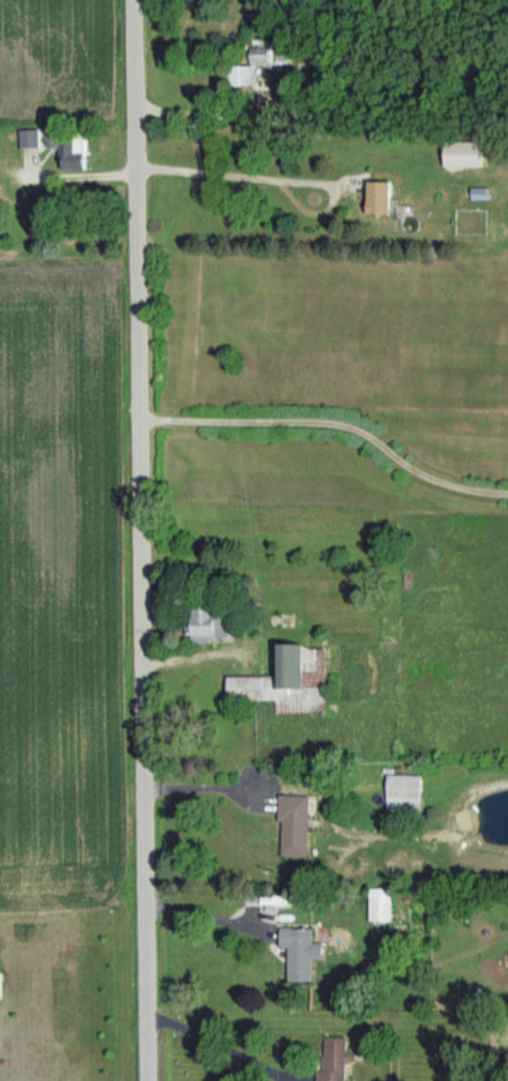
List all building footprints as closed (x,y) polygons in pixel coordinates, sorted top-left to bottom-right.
[(251,64),(268,64),(269,48),(251,48),(251,64)] [(255,65),(236,65),(236,85),(255,85),(255,65)] [(18,148),(38,147),(37,129),(17,130),(18,148)] [(86,134),(46,136),(46,149),(59,148),(60,170),(87,170),(86,134)] [(483,142),(446,141),(446,166),(483,166),(483,142)] [(392,181),(369,181),(369,214),(391,214),(392,181)] [(386,810),(421,810),(421,775),(386,775),(386,810)] [(307,858),(309,797),(278,795),(277,822),(282,822),(281,857),(307,858)] [(369,922),(391,922),(391,898),(369,898),(369,922)] [(288,948),(288,982),(312,982),(312,959),(323,959),(323,943),(312,943),(312,928),(280,928),(280,948),(288,948)] [(325,1038),(323,1080),(352,1080),(343,1080),(344,1062),(352,1063),(353,1053),(344,1052),(345,1039),(325,1038)]
